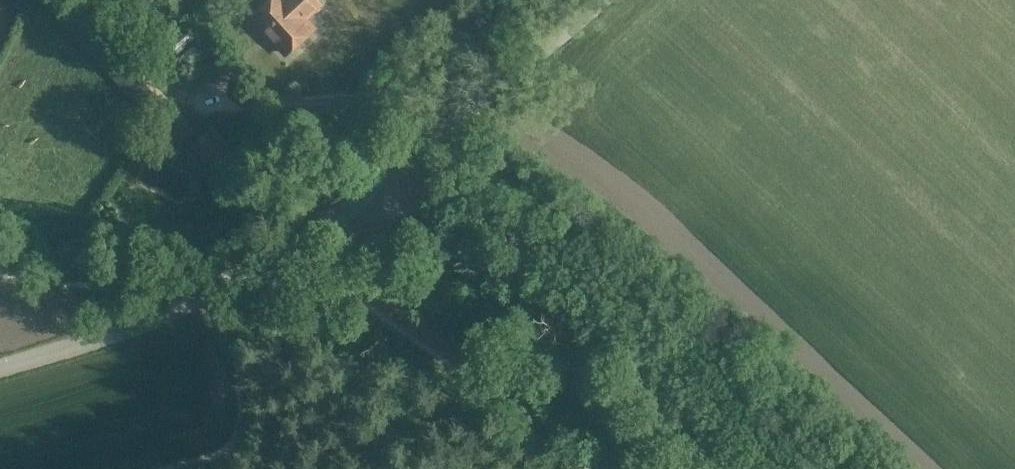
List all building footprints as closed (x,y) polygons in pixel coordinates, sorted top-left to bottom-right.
[(258,11),(270,24),(265,29),(266,30),(266,33),(271,39),(275,39),(287,53),(313,29),(303,18),(309,12),(310,14),(321,4),(318,0),(270,0),(258,11)] [(242,161),(213,130),(188,153),(220,187),(222,180),(242,161)]
